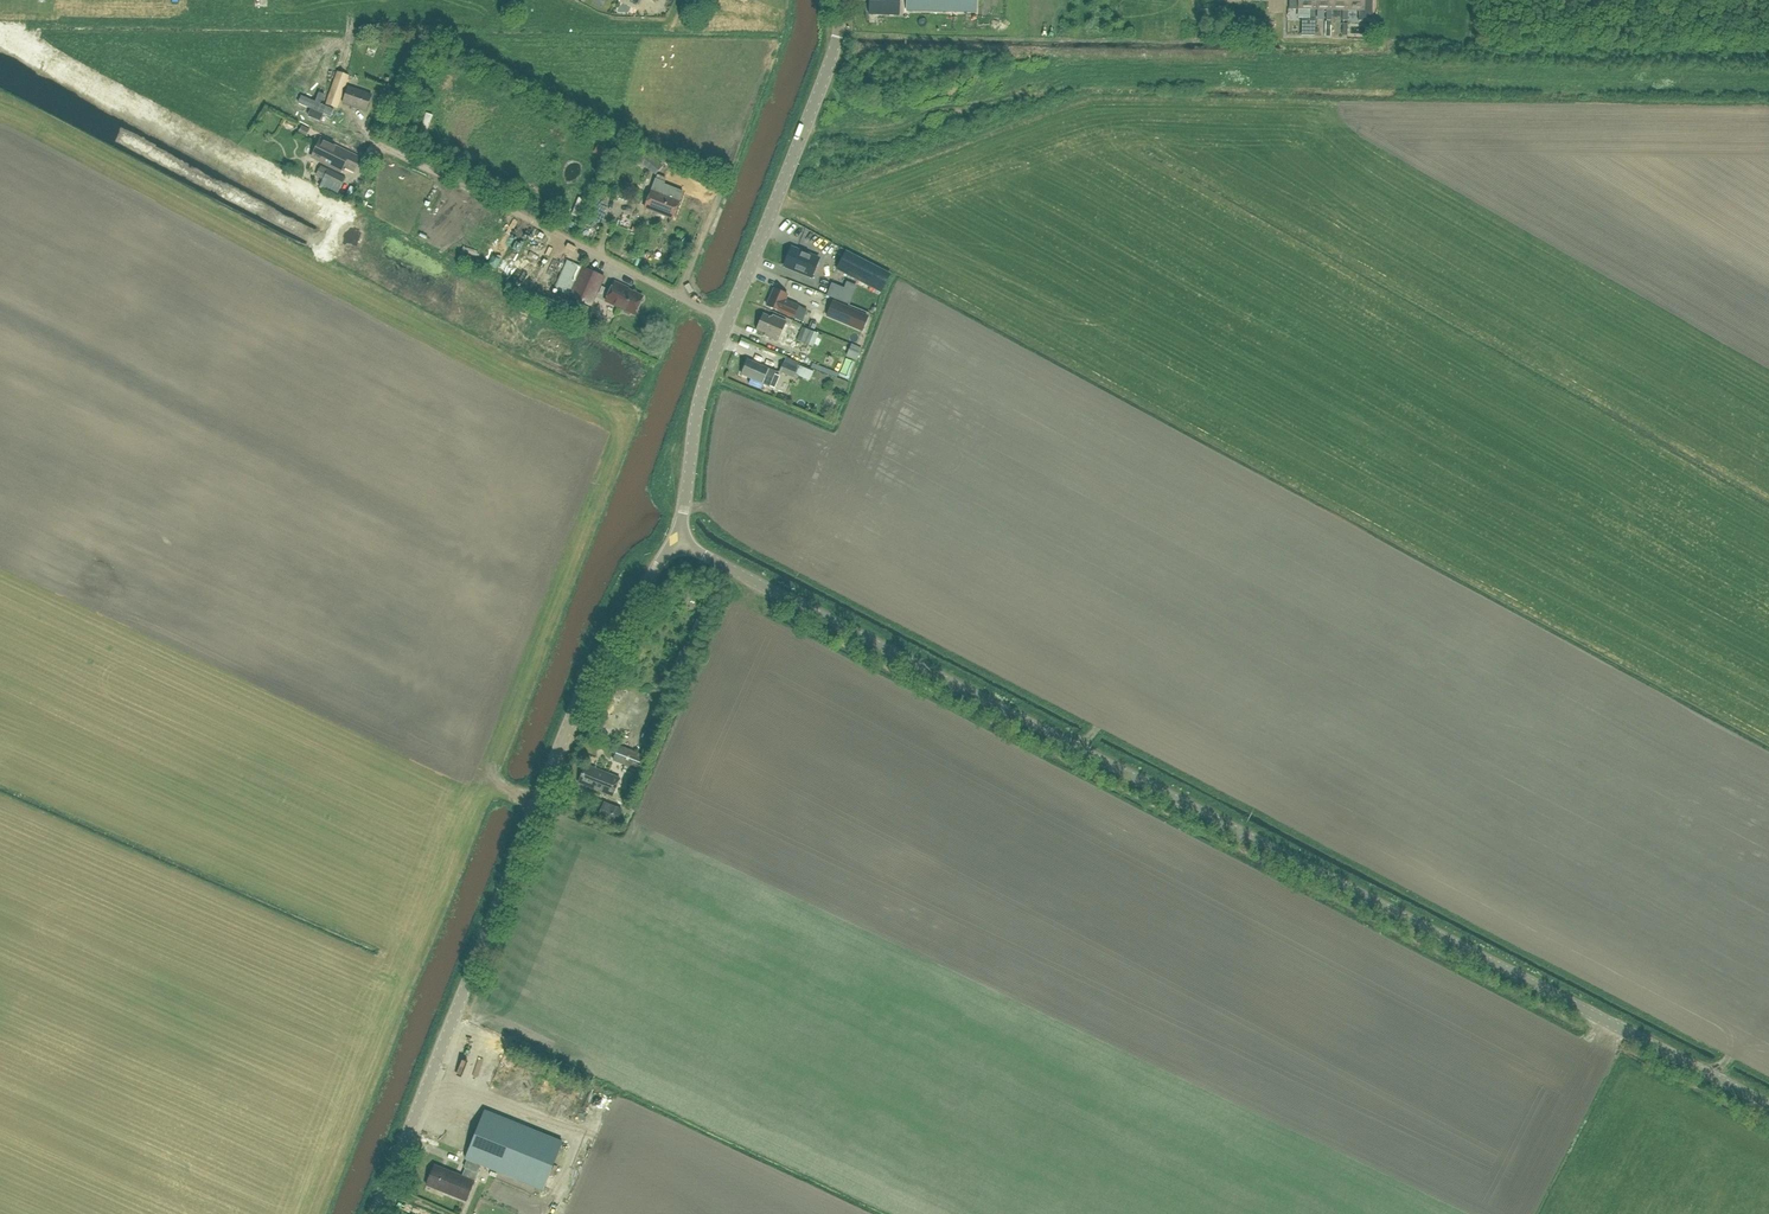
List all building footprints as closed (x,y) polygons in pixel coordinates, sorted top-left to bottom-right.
[(868,14),(899,15),(900,0),(869,0),(868,14)] [(907,11),(976,13),(976,0),(907,0),(907,11)] [(1314,9),(1314,0),(1289,0),(1289,9),(1309,10),(1309,19),(1301,19),(1301,35),(1314,36),(1314,9)] [(1331,0),(1314,0),(1314,9),(1325,10),(1326,20),(1331,20),(1331,10),(1330,10),(1331,0)] [(1347,0),(1331,0),(1330,10),(1331,10),(1342,10),(1342,20),(1347,20),(1347,10),(1347,0)] [(1347,10),(1358,10),(1358,20),(1363,21),(1363,18),(1371,18),(1372,0),(1347,0),(1347,10)] [(348,75),(336,71),(325,104),(336,108),(348,75)] [(371,95),(348,87),(342,103),(366,111),(371,95)] [(339,148),(320,139),(311,156),(341,171),(343,166),(354,172),(360,159),(339,148)] [(657,172),(663,165),(654,156),(647,163),(657,172)] [(345,176),(320,164),(315,174),(323,178),(323,179),(339,187),(345,176)] [(644,208),(672,219),(683,192),(663,184),(664,183),(655,179),(644,208)] [(362,205),(368,207),(372,200),(365,197),(362,205)] [(819,260),(791,248),(784,266),(812,277),(819,260)] [(836,269),(881,293),(891,274),(846,251),(836,269)] [(604,278),(581,268),(568,297),(590,307),(604,278)] [(627,288),(614,282),(605,301),(623,309),(623,313),(629,315),(632,313),(634,315),(642,297),(627,290),(627,288)] [(793,309),(788,307),(783,304),(787,295),(774,289),(766,306),(789,316),(793,309)] [(867,317),(833,303),(827,318),(861,332),(867,317)] [(756,330),(766,334),(765,336),(777,341),(785,323),(786,322),(772,316),(771,318),(763,314),(756,330)] [(818,334),(810,330),(805,344),(813,347),(818,334)] [(797,363),(785,357),(778,372),(795,380),(799,371),(797,370),(798,367),(796,365),(797,363)] [(767,369),(747,360),(741,375),(761,383),(761,384),(773,389),(778,376),(774,374),(775,372),(768,368),(767,369)] [(643,756),(618,745),(612,759),(623,764),(620,771),(634,777),(643,756)] [(619,778),(585,765),(578,783),(612,797),(619,778)] [(622,809),(604,802),(599,816),(616,823),(622,809)] [(562,1142),(484,1110),(465,1159),(467,1160),(464,1167),(465,1168),(462,1177),(434,1165),(426,1185),(427,1185),(444,1192),(466,1201),(474,1181),(473,1181),(477,1172),(480,1165),(542,1190),(562,1142)]
